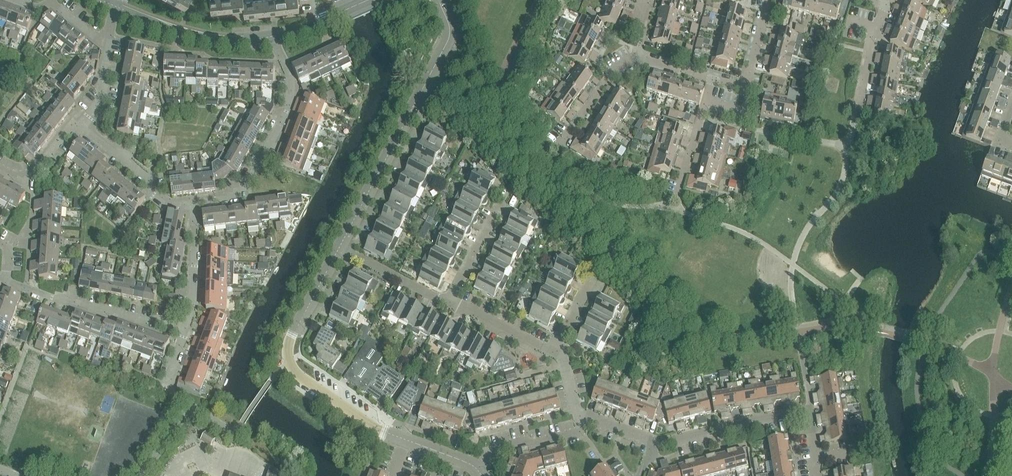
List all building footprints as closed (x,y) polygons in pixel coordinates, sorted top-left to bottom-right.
[(223,11),(221,0),(210,0),(211,12),(223,11)] [(233,9),(232,0),(221,0),(223,11),(233,9)] [(233,9),(244,8),(243,0),(244,0),(232,0),(233,9)] [(244,8),(245,15),(256,14),(254,0),(244,0),(243,0),(244,8)] [(256,14),(267,13),(265,0),(254,0),(256,14)] [(267,13),(277,11),(276,0),(265,0),(267,13)] [(288,10),(287,0),(276,0),(277,11),(288,10)] [(288,10),(299,9),(298,0),(287,0),(288,10)] [(603,8),(620,15),(624,5),(611,0),(606,0),(603,8)] [(660,10),(677,14),(680,3),(666,0),(662,0),(660,10)] [(794,10),(796,0),(785,0),(783,8),(794,10)] [(804,13),(808,0),(796,0),(794,10),(804,13)] [(815,16),(819,0),(808,0),(804,13),(815,16)] [(825,18),(830,1),(826,0),(819,0),(815,16),(825,18)] [(825,18),(836,21),(841,4),(833,2),(834,0),(830,0),(830,1),(825,18)] [(927,6),(932,8),(936,0),(915,0),(927,6)] [(902,7),(900,12),(924,21),(928,10),(906,2),(904,8),(902,7)] [(7,24),(13,8),(3,5),(0,11),(0,21),(7,24)] [(730,7),(727,18),(745,22),(748,11),(730,7)] [(13,39),(23,12),(13,8),(7,24),(5,29),(11,31),(9,38),(13,39)] [(620,15),(603,8),(599,19),(616,26),(620,15)] [(660,10),(657,20),(675,24),(677,14),(660,10)] [(33,16),(23,12),(13,39),(17,41),(21,29),(28,31),(33,16)] [(900,19),(898,23),(920,31),(924,21),(900,12),(898,16),(898,17),(900,19)] [(40,25),(49,32),(59,20),(51,13),(40,25)] [(587,18),(582,28),(598,36),(603,26),(587,18)] [(745,22),(727,18),(725,28),(742,33),(745,22)] [(49,32),(58,39),(68,26),(59,20),(49,32)] [(657,20),(654,30),(672,35),(678,36),(680,26),(675,24),(657,20)] [(894,27),(892,32),(894,33),(916,41),(920,31),(898,23),(896,28),(894,27)] [(1004,23),(1000,33),(1011,38),(1011,25),(1004,23)] [(63,51),(66,46),(76,33),(68,26),(58,39),(54,44),(63,51)] [(582,28),(577,38),(594,46),(598,36),(582,28)] [(742,33),(725,28),(722,39),(739,43),(742,33)] [(672,35),(654,30),(652,42),(669,46),(672,35)] [(781,31),(778,42),(795,47),(798,36),(781,31)] [(76,33),(66,46),(75,53),(85,40),(76,33)] [(916,41),(894,33),(890,43),(912,52),(916,41)] [(591,56),(593,52),(591,51),(594,46),(577,38),(573,36),(568,45),(573,47),(589,55),(591,56)] [(426,37),(423,42),(430,46),(432,40),(426,37)] [(722,39),(719,49),(737,54),(739,43),(722,39)] [(778,42),(775,53),(793,57),(798,58),(800,48),(795,47),(778,42)] [(342,44),(332,49),(341,69),(351,64),(342,44)] [(129,45),(127,56),(143,59),(145,48),(129,45)] [(564,54),(568,56),(568,58),(584,65),(589,55),(573,47),(568,45),(564,54)] [(332,49),(322,53),(331,73),(341,69),(332,49)] [(737,54),(719,49),(717,60),(713,59),(711,65),(726,69),(728,63),(734,65),(737,54)] [(882,55),(882,60),(902,64),(904,53),(886,49),(885,56),(882,55)] [(414,52),(409,60),(419,66),(424,57),(414,52)] [(322,53),(312,58),(321,78),(331,73),(322,53)] [(775,53),(773,63),(790,67),(793,57),(775,53)] [(993,55),(989,65),(1006,72),(1010,61),(993,55)] [(127,56),(125,67),(141,70),(143,59),(127,56)] [(171,80),(175,81),(176,58),(164,58),(164,78),(171,78),(171,80)] [(179,81),(186,81),(186,80),(187,59),(176,58),(175,81),(179,81)] [(302,62),(309,77),(312,83),(321,78),(312,58),(302,62)] [(196,81),(196,75),(197,75),(197,65),(198,65),(198,62),(198,59),(187,59),(186,80),(196,81)] [(883,65),(882,71),(900,74),(902,64),(882,60),(881,65),(883,65)] [(82,62),(75,71),(88,81),(95,72),(82,62)] [(204,62),(198,62),(198,65),(197,65),(197,75),(196,75),(196,81),(197,81),(196,87),(196,94),(201,94),(201,87),(200,87),(201,81),(208,81),(208,65),(204,65),(204,62)] [(299,82),(309,77),(302,62),(292,67),(299,82)] [(790,67),(773,63),(770,74),(787,79),(790,67)] [(208,81),(218,82),(219,66),(208,65),(208,81)] [(989,65),(985,75),(1003,82),(1006,72),(989,65)] [(218,82),(229,82),(230,66),(219,66),(218,82)] [(229,82),(240,83),(241,66),(230,66),(229,82)] [(240,83),(251,83),(252,67),(241,66),(240,83)] [(122,78),(128,79),(138,81),(139,80),(141,70),(125,67),(122,78)] [(251,83),(262,83),(262,67),(252,67),(251,83)] [(262,67),(262,83),(273,84),(274,68),(262,67)] [(578,67),(571,76),(586,87),(592,77),(578,67)] [(75,71),(68,79),(81,89),(88,81),(75,71)] [(882,71),(880,82),(898,85),(900,74),(882,71)] [(647,90),(657,94),(663,77),(652,73),(647,90)] [(663,77),(657,94),(668,97),(673,80),(669,79),(670,76),(663,74),(663,77)] [(985,75),(981,85),(999,92),(1003,82),(985,75)] [(571,76),(565,85),(579,95),(586,87),(571,76)] [(81,89),(68,79),(61,88),(74,98),(81,89)] [(128,79),(126,89),(146,93),(148,82),(139,80),(138,81),(128,79)] [(668,97),(678,100),(683,83),(673,80),(668,97)] [(678,100),(688,103),(694,83),(691,82),(690,85),(683,83),(678,100)] [(880,82),(878,92),(896,96),(898,85),(880,82)] [(562,83),(556,92),(573,104),(579,95),(565,85),(562,83)] [(694,83),(688,103),(699,106),(705,89),(697,87),(698,84),(694,83)] [(981,85),(977,95),(995,102),(999,92),(981,85)] [(126,89),(124,100),(152,106),(153,101),(147,100),(148,94),(146,93),(126,89)] [(613,95),(609,101),(625,110),(631,100),(628,99),(629,97),(629,95),(626,94),(624,94),(623,96),(613,90),(611,94),(613,95)] [(51,100),(55,104),(68,114),(75,105),(58,91),(53,97),(48,93),(45,96),(51,100)] [(549,100),(552,102),(567,113),(570,109),(573,104),(556,92),(549,100)] [(875,98),(874,103),(876,103),(894,106),(899,107),(901,97),(896,96),(878,92),(877,98),(875,98)] [(765,118),(772,119),(776,96),(771,95),(770,101),(764,100),(760,120),(763,121),(765,119),(765,118)] [(977,95),(974,106),(992,112),(995,102),(977,95)] [(304,101),(298,99),(296,105),(320,115),(325,103),(306,96),(304,101)] [(776,96),(771,122),(779,124),(779,121),(782,122),(786,104),(787,98),(776,96)] [(122,110),(142,114),(143,115),(145,109),(151,110),(152,106),(124,100),(122,110)] [(261,100),(261,107),(261,109),(270,114),(274,108),(274,102),(271,102),(268,100),(261,100)] [(609,101),(604,110),(619,119),(625,110),(609,101)] [(567,113),(552,102),(546,112),(560,122),(564,117),(567,113)] [(894,106),(876,103),(874,114),(892,117),(894,106)] [(55,104),(49,112),(61,122),(68,114),(55,104)] [(797,106),(786,104),(782,122),(783,122),(782,125),(786,125),(786,122),(794,124),(797,106)] [(299,114),(297,119),(316,126),(320,115),(296,105),(293,112),(299,114)] [(974,106),(970,116),(988,122),(992,112),(974,106)] [(255,108),(249,118),(264,126),(269,116),(255,108)] [(567,113),(574,118),(577,114),(570,109),(567,113)] [(35,110),(32,113),(37,117),(55,131),(61,122),(49,112),(44,118),(40,114),(35,110)] [(142,114),(122,110),(119,121),(148,127),(149,122),(140,121),(142,114)] [(619,119),(604,110),(598,119),(614,129),(619,119)] [(564,117),(571,122),(574,118),(567,113),(564,117)] [(244,115),(239,124),(258,135),(261,131),(262,132),(265,127),(264,126),(249,118),(244,115)] [(970,116),(966,126),(984,132),(988,122),(970,116)] [(55,131),(37,117),(30,125),(31,126),(48,139),(55,131)] [(679,123),(664,118),(662,124),(677,129),(679,123)] [(290,122),(287,128),(317,139),(321,128),(316,126),(297,119),(296,124),(290,122)] [(598,119),(593,129),(608,138),(614,129),(598,119)] [(148,127),(119,121),(117,132),(133,135),(135,129),(147,131),(148,127)] [(239,124),(234,134),(253,145),(258,135),(239,124)] [(658,135),(659,135),(662,136),(688,144),(689,140),(681,137),(683,131),(677,129),(662,124),(661,124),(658,135)] [(430,125),(421,141),(445,153),(448,147),(444,145),(449,135),(430,125)] [(19,130),(41,148),(48,139),(31,126),(27,131),(21,127),(19,130)] [(984,132),(966,126),(962,137),(980,143),(984,132)] [(707,135),(706,140),(708,140),(725,145),(727,138),(734,140),(736,130),(725,127),(723,133),(711,129),(709,136),(707,135)] [(291,137),(289,141),(313,150),(318,139),(317,139),(287,128),(285,134),(291,137)] [(587,138),(602,147),(608,138),(593,129),(587,138)] [(41,148),(19,130),(16,133),(21,137),(13,148),(25,158),(29,153),(34,157),(41,148)] [(234,134),(228,143),(234,146),(248,154),(253,145),(234,134)] [(659,135),(655,146),(676,152),(678,146),(687,149),(688,144),(662,136),(659,135)] [(602,147),(587,138),(584,143),(576,139),(570,149),(591,161),(595,156),(597,157),(602,147)] [(70,153),(79,160),(89,147),(80,140),(70,153)] [(707,145),(705,151),(723,155),(725,145),(708,140),(706,140),(704,144),(707,145)] [(281,144),(279,150),(309,162),(313,150),(289,141),(287,146),(281,144)] [(415,154),(413,157),(432,167),(437,157),(441,160),(445,153),(421,141),(418,147),(416,147),(414,147),(413,149),(413,151),(413,153),(415,154)] [(234,146),(228,156),(242,164),(248,154),(234,146)] [(655,146),(652,156),(682,165),(683,160),(675,158),(676,152),(655,146)] [(79,160),(87,167),(97,154),(89,147),(79,160)] [(309,162),(279,150),(277,157),(283,159),(281,164),(305,173),(309,162)] [(705,151),(703,161),(724,167),(727,156),(723,155),(705,151)] [(242,164),(223,153),(218,163),(215,165),(225,178),(228,176),(231,170),(237,174),(242,164)] [(87,167),(96,173),(96,174),(103,165),(106,161),(97,154),(87,167)] [(682,165),(652,156),(648,172),(659,175),(661,170),(670,173),(672,167),(680,169),(682,165)] [(408,166),(405,172),(428,184),(432,178),(427,176),(432,167),(413,157),(412,159),(410,159),(408,159),(407,161),(406,163),(407,165),(408,166)] [(981,176),(991,180),(998,162),(987,158),(981,176)] [(721,177),(724,167),(703,161),(700,172),(721,177)] [(991,180),(1001,184),(1008,166),(998,162),(991,180)] [(92,178),(101,185),(111,172),(103,165),(96,174),(96,173),(92,178)] [(202,170),(203,176),(204,192),(216,191),(215,182),(221,181),(225,178),(215,165),(213,167),(212,169),(202,170)] [(1011,188),(1011,186),(1011,167),(1008,166),(1001,184),(1011,188)] [(473,176),(468,185),(487,195),(488,192),(490,193),(492,192),(493,191),(494,189),(493,187),(492,186),(495,179),(472,167),(468,174),(473,176)] [(98,199),(102,201),(109,191),(120,179),(111,172),(101,185),(99,187),(104,191),(98,199)] [(181,179),(180,173),(176,173),(176,172),(169,173),(172,196),(183,195),(181,179)] [(398,185),(397,188),(416,198),(421,188),(425,190),(428,184),(405,172),(402,178),(400,178),(398,178),(397,180),(396,182),(397,183),(398,185)] [(700,172),(698,178),(690,176),(687,187),(704,192),(706,185),(719,188),(721,177),(700,172)] [(203,176),(192,177),(194,193),(204,192),(203,176)] [(192,177),(181,179),(183,195),(194,193),(192,177)] [(116,201),(118,198),(128,185),(120,179),(109,191),(102,201),(105,204),(111,197),(116,201)] [(7,185),(0,198),(0,200),(8,204),(18,187),(14,184),(12,187),(7,185)] [(118,198),(126,205),(137,192),(128,185),(118,198)] [(459,192),(455,198),(479,211),(482,205),(484,205),(486,204),(487,203),(487,201),(487,199),(485,198),(487,195),(468,185),(463,195),(459,192)] [(22,189),(18,187),(8,204),(17,210),(25,195),(20,192),(22,189)] [(389,203),(412,215),(415,209),(411,207),(416,198),(397,188),(395,190),(393,190),(392,191),(390,192),(390,194),(391,196),(392,197),(389,203)] [(137,192),(126,205),(135,212),(145,199),(137,192)] [(35,201),(34,206),(62,208),(63,197),(45,196),(45,202),(35,201)] [(284,198),(284,197),(282,196),(278,196),(277,197),(277,198),(279,215),(280,220),(289,219),(291,217),(290,213),(289,205),(302,204),(302,198),(289,199),(289,197),(284,198)] [(277,198),(267,200),(268,216),(279,215),(277,198)] [(456,207),(451,216),(471,226),(472,223),(474,224),(476,223),(477,222),(478,220),(477,218),(475,217),(479,211),(455,198),(452,205),(456,207)] [(255,201),(256,206),(258,217),(268,216),(267,200),(255,201)] [(382,216),(381,218),(400,228),(405,219),(409,221),(412,215),(389,203),(386,209),(384,209),(382,209),(381,211),(380,213),(381,214),(382,216)] [(44,212),(44,217),(62,218),(62,208),(34,206),(34,211),(44,212)] [(256,206),(245,208),(247,224),(248,229),(259,227),(258,217),(256,206)] [(245,208),(235,209),(237,225),(247,224),(245,208)] [(235,209),(224,210),(226,226),(237,225),(235,209)] [(224,210),(213,212),(215,228),(226,226),(224,210)] [(507,226),(526,236),(531,227),(535,229),(539,222),(515,210),(512,217),(510,216),(508,217),(507,218),(506,220),(507,222),(508,223),(507,226)] [(168,211),(166,222),(182,225),(184,214),(168,211)] [(215,228),(213,212),(202,213),(204,229),(215,228)] [(442,223),(439,230),(462,242),(466,236),(468,236),(469,236),(471,234),(471,232),(471,230),(469,229),(471,226),(451,216),(447,226),(442,223)] [(62,218),(44,217),(43,222),(33,222),(33,226),(61,228),(62,218)] [(376,228),(373,234),(396,246),(399,240),(395,238),(400,228),(381,218),(379,221),(377,221),(375,221),(374,223),(374,225),(374,226),(376,228)] [(162,226),(161,232),(164,233),(180,236),(182,225),(166,222),(160,221),(159,225),(162,226)] [(61,228),(33,226),(33,231),(43,232),(42,237),(60,239),(61,228)] [(499,242),(522,254),(525,248),(521,245),(526,236),(507,226),(505,229),(503,228),(502,229),(500,230),(500,232),(500,234),(502,235),(499,242)] [(440,238),(435,247),(454,257),(456,254),(458,255),(460,254),(461,253),(461,251),(461,249),(459,248),(462,242),(439,230),(436,236),(440,238)] [(162,244),(169,245),(178,247),(178,246),(183,247),(185,241),(179,240),(180,236),(164,233),(162,244)] [(396,246),(373,234),(369,240),(367,240),(366,240),(364,242),(364,243),(364,245),(366,247),(364,250),(383,260),(389,250),(393,252),(396,246)] [(60,239),(42,237),(42,243),(32,242),(31,247),(59,249),(63,249),(64,239),(60,239)] [(261,248),(266,248),(270,249),(271,247),(271,240),(261,241),(261,248)] [(491,257),(510,267),(515,258),(519,260),(522,254),(499,242),(495,248),(494,247),(492,248),(490,249),(490,251),(491,253),(492,254),(491,257)] [(169,245),(167,255),(183,259),(185,248),(183,247),(178,246),(178,247),(169,245)] [(59,249),(31,247),(31,252),(41,252),(41,258),(59,259),(59,249)] [(454,257),(435,247),(430,256),(426,254),(423,260),(446,273),(450,266),(451,267),(453,266),(455,263),(454,261),(453,260),(454,257)] [(208,256),(208,262),(228,262),(228,250),(202,249),(202,256),(208,256)] [(581,264),(562,254),(557,264),(552,262),(549,268),(572,280),(576,274),(579,274),(581,273),(581,271),(581,269),(579,268),(581,264)] [(183,259),(167,255),(165,266),(181,269),(183,259)] [(486,266),(483,272),(506,285),(509,278),(505,276),(510,267),(491,257),(489,260),(487,259),(485,260),(484,261),(484,263),(484,265),(486,266)] [(30,262),(30,267),(58,269),(59,259),(41,258),(40,263),(30,262)] [(446,273),(423,260),(420,266),(424,269),(419,279),(438,289),(446,273)] [(202,266),(201,273),(234,274),(234,262),(228,262),(208,262),(208,267),(202,266)] [(181,269),(165,266),(162,281),(171,282),(172,279),(178,280),(181,269)] [(58,269),(30,267),(30,272),(40,273),(39,278),(57,280),(58,269)] [(79,288),(90,291),(94,269),(88,267),(83,267),(79,288)] [(572,280),(549,268),(546,274),(550,276),(545,286),(564,296),(566,293),(570,293),(571,291),(571,288),(569,287),(572,280)] [(90,291),(101,293),(105,271),(101,270),(94,269),(90,291)] [(373,279),(354,269),(346,285),(369,298),(372,291),(368,289),(373,279)] [(506,285),(483,272),(474,288),(493,298),(498,289),(503,291),(506,285)] [(207,285),(227,286),(233,286),(234,274),(201,273),(201,280),(207,280),(207,285)] [(101,293),(111,295),(114,279),(104,277),(101,293)] [(125,281),(114,279),(111,295),(122,297),(125,281)] [(122,297),(133,299),(136,283),(125,281),(122,297)] [(146,285),(136,283),(133,299),(143,301),(146,285)] [(158,287),(146,285),(143,301),(154,303),(158,287)] [(227,286),(207,285),(207,291),(201,290),(200,297),(227,298),(227,286)] [(369,298),(346,285),(342,291),(341,291),(337,293),(338,297),(339,298),(338,301),(357,311),(362,301),(366,304),(369,298)] [(536,293),(533,299),(556,311),(560,305),(561,305),(563,305),(565,303),(565,302),(564,300),(563,299),(564,296),(545,286),(540,295),(536,293)] [(17,307),(21,297),(4,291),(2,296),(0,295),(0,301),(17,307)] [(390,316),(399,321),(409,302),(406,300),(407,298),(406,296),(405,295),(403,295),(401,295),(400,297),(393,293),(381,317),(387,320),(390,316)] [(594,308),(593,311),(612,321),(617,311),(621,314),(625,307),(601,295),(598,301),(596,301),(594,301),(593,303),(592,305),(593,306),(594,308)] [(227,298),(200,297),(200,304),(206,304),(206,310),(226,311),(227,298)] [(556,311),(533,299),(530,305),(534,307),(529,317),(548,327),(550,324),(552,324),(553,324),(555,322),(555,320),(555,319),(553,317),(556,311)] [(14,316),(17,307),(0,301),(0,311),(14,316)] [(357,311),(338,301),(336,303),(334,303),(332,303),(331,305),(331,307),(331,309),(333,310),(329,317),(353,329),(356,322),(352,320),(357,311)] [(406,330),(412,333),(424,310),(418,306),(419,305),(418,303),(417,301),(415,301),(413,302),(412,303),(409,302),(399,321),(408,326),(406,330)] [(37,323),(47,327),(53,312),(42,308),(37,323)] [(420,332),(430,337),(440,318),(437,316),(438,314),(437,313),(435,311),(434,311),(432,311),(431,313),(424,310),(412,333),(418,336),(420,332)] [(10,326),(14,316),(0,311),(0,322),(10,326)] [(588,320),(585,326),(608,338),(611,332),(607,330),(612,321),(593,311),(591,313),(589,313),(588,313),(586,315),(586,317),(586,318),(588,320)] [(47,327),(57,331),(63,316),(53,312),(47,327)] [(68,335),(69,332),(70,328),(73,319),(75,314),(69,312),(67,317),(63,316),(57,331),(68,335)] [(69,332),(79,336),(86,316),(75,313),(75,314),(73,319),(70,328),(69,332)] [(202,317),(201,321),(223,330),(227,319),(212,313),(210,320),(202,317)] [(79,336),(89,340),(91,335),(96,320),(86,316),(79,336)] [(437,346),(443,349),(455,326),(449,323),(450,321),(449,319),(448,318),(446,317),(444,318),(443,319),(440,318),(430,337),(439,342),(437,346)] [(91,335),(101,339),(106,324),(96,320),(91,335)] [(206,328),(204,334),(219,340),(223,330),(201,321),(199,325),(206,328)] [(7,336),(10,326),(0,322),(0,333),(7,336)] [(111,343),(121,347),(129,326),(118,322),(117,325),(116,328),(117,328),(113,338),(111,343)] [(111,343),(113,338),(117,328),(116,328),(117,325),(112,323),(111,325),(106,324),(101,339),(99,345),(100,346),(103,350),(101,356),(105,358),(108,352),(111,343)] [(131,351),(133,345),(139,330),(129,326),(121,347),(131,351)] [(452,348),(461,353),(471,334),(468,333),(469,331),(468,329),(467,328),(465,327),(463,328),(462,329),(455,326),(443,349),(449,353),(452,348)] [(608,338),(585,326),(581,332),(580,332),(578,332),(576,334),(576,335),(577,337),(578,339),(576,342),(595,352),(601,342),(605,344),(608,338)] [(131,351),(141,355),(149,334),(139,330),(133,345),(131,351)] [(333,369),(338,362),(341,357),(330,350),(337,338),(322,330),(314,347),(317,349),(316,350),(316,352),(317,353),(317,354),(318,356),(319,357),(317,360),(332,371),(333,369)] [(468,362),(474,366),(486,342),(480,339),(481,337),(480,335),(479,334),(477,333),(475,334),(474,336),(471,334),(461,353),(470,358),(468,362)] [(141,355),(151,358),(153,353),(159,338),(149,334),(141,355)] [(195,337),(193,342),(220,352),(224,342),(219,340),(204,334),(202,340),(195,337)] [(159,338),(153,353),(164,357),(170,342),(159,338)] [(199,348),(197,354),(217,362),(220,352),(193,342),(192,346),(199,348)] [(486,342),(474,366),(480,369),(482,364),(492,369),(490,372),(495,374),(514,369),(512,362),(500,355),(502,350),(499,349),(499,347),(499,345),(497,344),(496,343),(494,344),(493,345),(486,342)] [(187,358),(186,362),(208,370),(213,372),(217,362),(197,354),(194,360),(187,358)] [(366,391),(370,386),(369,386),(379,372),(359,358),(344,379),(365,393),(366,391)] [(191,369),(189,375),(205,380),(208,370),(186,362),(184,366),(191,369)] [(345,367),(338,362),(333,369),(340,374),(345,367)] [(383,396),(384,396),(390,400),(404,380),(384,365),(379,372),(369,386),(370,386),(366,391),(369,394),(372,396),(373,397),(378,400),(379,401),(383,396)] [(791,379),(786,380),(790,408),(796,407),(795,402),(797,399),(800,398),(796,373),(791,374),(791,379)] [(818,386),(819,388),(844,384),(843,379),(838,380),(837,374),(809,379),(810,384),(815,383),(818,386)] [(205,380),(189,375),(187,381),(180,378),(178,382),(185,385),(201,391),(205,380)] [(779,376),(774,377),(779,402),(781,401),(785,404),(785,409),(790,408),(786,380),(780,381),(779,376)] [(770,383),(765,384),(769,411),(774,410),(773,406),(776,402),(779,402),(774,377),(769,378),(770,383)] [(753,381),(757,405),(760,405),(763,407),(764,412),(769,411),(765,384),(759,385),(758,380),(753,381)] [(591,400),(602,404),(609,385),(598,381),(591,400)] [(757,405),(753,381),(748,382),(749,387),(743,387),(748,415),(753,414),(752,409),(755,406),(757,405)] [(452,383),(451,388),(460,392),(462,387),(452,383)] [(737,383),(732,384),(736,409),(739,409),(742,411),(743,416),(748,415),(743,387),(738,388),(737,383)] [(397,405),(410,414),(414,404),(420,406),(427,387),(419,384),(416,392),(409,387),(397,405)] [(727,390),(722,391),(727,419),(732,418),(731,413),(733,410),(736,409),(732,384),(727,385),(727,390)] [(812,395),(813,400),(840,396),(839,390),(844,389),(844,384),(819,388),(819,391),(817,394),(812,395)] [(619,389),(609,385),(602,404),(612,408),(619,389)] [(716,387),(710,388),(714,413),(717,412),(721,415),(722,419),(727,419),(722,391),(716,392),(716,387)] [(629,393),(619,389),(612,408),(622,411),(629,393)] [(555,391),(544,394),(549,413),(560,411),(555,391)] [(629,393),(622,411),(632,415),(639,396),(629,393)] [(544,394),(533,397),(539,416),(549,413),(544,394)] [(695,397),(700,416),(711,413),(706,394),(695,397)] [(632,415),(642,419),(649,400),(639,396),(632,415)] [(822,407),(823,410),(847,405),(846,400),(841,401),(840,396),(813,400),(814,405),(819,405),(822,407)] [(523,400),(528,419),(539,416),(533,397),(523,400)] [(695,397),(685,400),(690,419),(700,416),(695,397)] [(418,418),(429,422),(436,403),(425,399),(418,418)] [(523,400),(513,402),(518,422),(528,419),(523,400)] [(649,400),(642,419),(653,423),(656,415),(660,404),(649,400)] [(674,402),(680,422),(690,419),(685,400),(674,402)] [(513,402),(502,405),(507,424),(518,422),(513,402)] [(680,422),(674,402),(664,405),(660,404),(656,415),(663,418),(667,417),(669,425),(680,422)] [(429,422),(439,425),(446,407),(436,403),(429,422)] [(502,405),(492,408),(497,427),(507,424),(502,405)] [(816,416),(817,421),(844,417),(843,411),(848,410),(847,405),(823,410),(823,412),(820,416),(816,416)] [(456,410),(446,407),(439,425),(449,429),(456,410)] [(492,408),(481,410),(486,430),(497,427),(492,408)] [(459,433),(462,426),(466,414),(456,410),(449,429),(459,433)] [(486,430),(481,410),(466,414),(462,426),(466,427),(473,425),(475,433),(486,430)] [(826,428),(826,431),(851,427),(850,422),(845,422),(844,417),(817,421),(818,427),(822,426),(826,428)] [(851,427),(826,431),(827,433),(824,437),(819,438),(820,443),(848,439),(847,433),(852,432),(851,427)] [(201,440),(211,446),(215,439),(205,433),(201,440)] [(768,440),(770,451),(789,448),(788,437),(768,440)] [(562,446),(551,449),(556,468),(567,465),(562,446)] [(523,456),(520,457),(535,474),(545,471),(540,452),(530,454),(528,447),(521,449),(523,456)] [(770,451),(772,462),(791,459),(789,448),(770,451)] [(540,452),(545,471),(556,468),(551,449),(540,452)] [(742,449),(731,452),(736,471),(747,468),(742,449)] [(731,452),(721,454),(726,474),(736,471),(731,452)] [(715,475),(717,475),(726,474),(721,454),(710,457),(715,475)] [(513,475),(534,475),(535,474),(520,457),(519,460),(511,458),(509,465),(516,467),(513,475)] [(710,457),(700,460),(704,475),(715,475),(710,457)] [(772,462),(773,473),(793,469),(791,459),(772,462)] [(658,471),(663,475),(682,475),(679,465),(669,468),(667,460),(660,462),(662,470),(658,471)] [(689,463),(693,475),(704,475),(700,460),(689,463)] [(679,465),(682,475),(693,475),(689,463),(679,465)] [(615,473),(612,474),(606,465),(591,475),(617,475),(615,473)]
